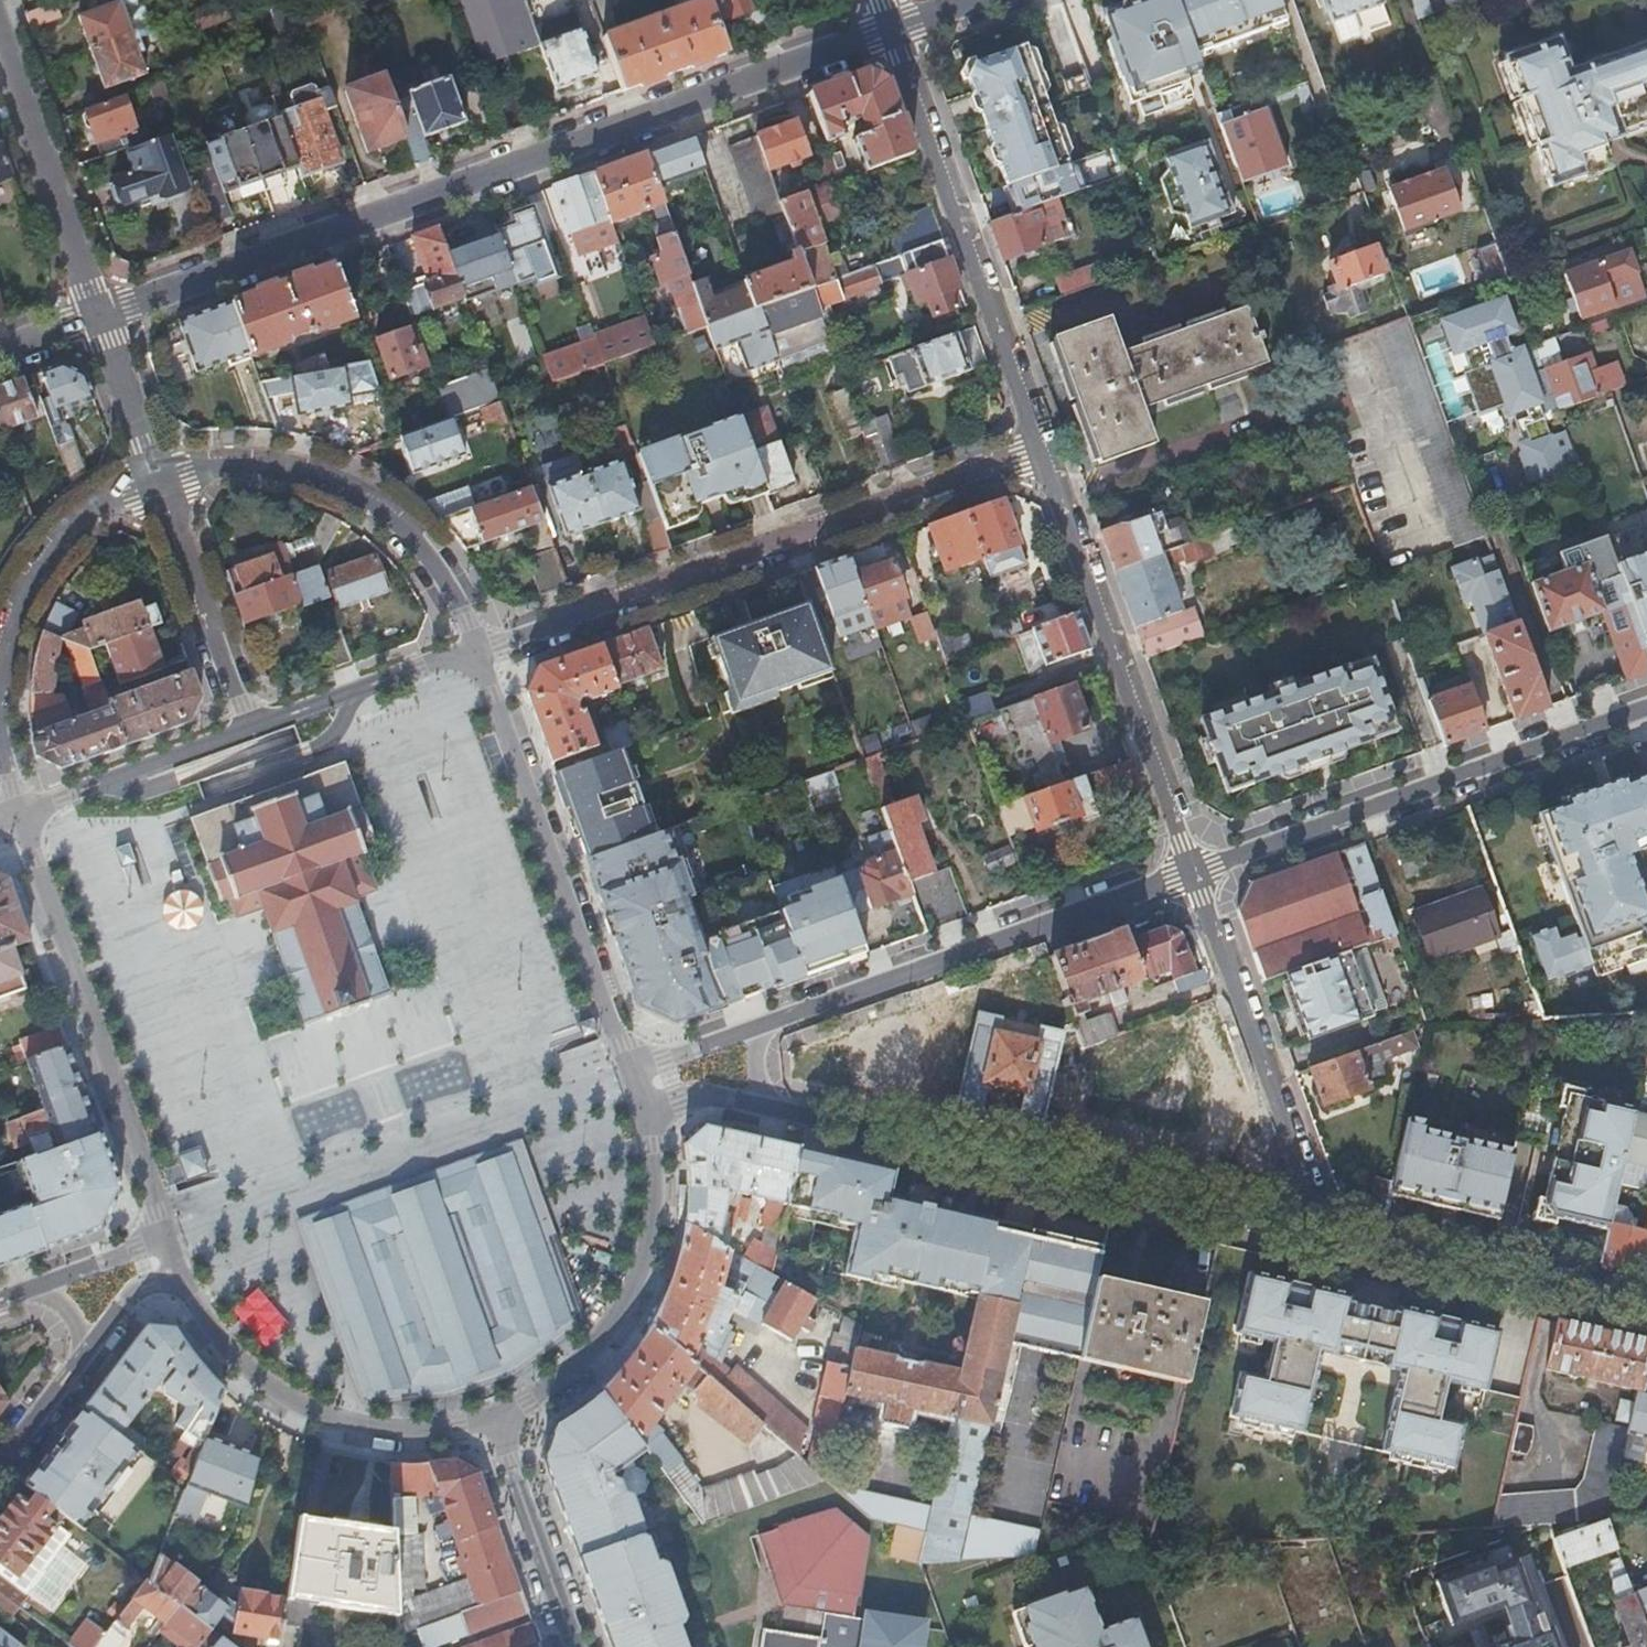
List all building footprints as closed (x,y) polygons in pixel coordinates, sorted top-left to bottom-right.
[(296,0),(294,0),(268,10),(280,41),(308,31),(306,26),(296,0)] [(316,0),(296,0),(306,26),(323,20),(316,0)] [(524,0),(460,0),(483,65),(506,57),(540,45),(524,0)] [(524,0),(540,45),(556,89),(597,75),(572,0),(525,0),(524,0)] [(604,37),(623,90),(726,53),(715,23),(707,0),(705,0),(604,37)] [(715,23),(750,11),(746,0),(707,0),(715,23)] [(1103,16),(1111,36),(1106,41),(1119,77),(1121,77),(1123,83),(1125,88),(1139,90),(1138,98),(1139,101),(1144,115),(1193,98),(1185,74),(1200,69),(1196,56),(1176,0),(1147,0),(1103,16)] [(1196,56),(1285,23),(1277,0),(1176,0),(1196,56)] [(1333,23),(1384,5),(1382,0),(1324,0),(1333,23)] [(1417,20),(1433,14),(1428,0),(1410,0),(1417,20)] [(1556,0),(1529,0),(1532,9),(1556,0)] [(77,17),(89,50),(142,30),(136,12),(124,17),(119,2),(77,17)] [(24,14),(29,30),(62,18),(56,3),(24,14)] [(223,3),(187,16),(192,32),(229,18),(223,3)] [(785,22),(788,30),(804,25),(801,17),(785,22)] [(142,30),(89,50),(103,89),(144,74),(133,41),(153,33),(151,27),(142,30)] [(1518,98),(1520,103),(1528,126),(1536,148),(1550,189),(1582,177),(1581,174),(1609,164),(1611,164),(1605,146),(1624,139),(1621,130),(1646,121),(1646,41),(1570,70),(1558,39),(1504,58),(1505,61),(1513,85),(1518,98)] [(973,65),(966,79),(1006,187),(1069,165),(1025,45),(973,65)] [(218,62),(234,108),(272,94),(255,48),(218,62)] [(405,139),(402,131),(390,98),(382,76),(373,49),(362,53),(368,70),(371,68),(374,79),(343,91),(367,154),(405,139)] [(1509,101),(1518,98),(1513,85),(1505,61),(1497,65),(1509,101)] [(263,189),(242,129),(204,143),(197,122),(234,108),(218,62),(162,82),(168,99),(179,130),(190,160),(207,153),(222,193),(237,187),(241,197),(263,189)] [(382,76),(390,98),(400,95),(392,73),(382,76)] [(861,74),(806,93),(825,143),(843,137),(840,128),(858,122),(863,135),(852,140),(864,171),(911,154),(886,85),(861,74)] [(415,165),(431,159),(423,136),(465,120),(449,77),(407,93),(419,125),(402,131),(405,139),(415,165)] [(168,99),(162,82),(147,87),(154,104),(168,99)] [(1125,88),(1123,83),(1130,104),(1139,101),(1138,98),(1139,90),(1125,88)] [(323,115),(336,110),(328,87),(315,92),(313,87),(309,85),(292,91),(290,95),(295,108),(291,109),(296,125),(285,130),(297,165),(301,175),(340,161),(323,115)] [(101,158),(149,141),(143,126),(134,130),(122,97),(83,111),(80,118),(84,128),(90,131),(101,158)] [(1528,126),(1520,103),(1511,107),(1527,151),(1536,148),(1528,126)] [(1217,114),(1237,168),(1281,152),(1266,108),(1247,115),(1246,113),(1241,115),(1241,117),(1232,121),(1228,110),(1217,114)] [(279,114),(279,115),(285,130),(296,125),(291,109),(279,114)] [(279,115),(242,129),(263,189),(286,181),(283,170),(297,165),(285,130),(279,115)] [(1621,130),(1624,139),(1646,130),(1646,121),(1621,130)] [(794,122),(756,136),(769,171),(789,163),(791,168),(809,161),(794,122)] [(1413,141),(1425,137),(1423,129),(1410,134),(1413,141)] [(692,135),(645,152),(657,186),(704,169),(692,135)] [(755,220),(783,209),(780,201),(769,171),(756,136),(728,146),(755,220)] [(1235,212),(1208,139),(1164,155),(1169,168),(1159,179),(1171,212),(1185,214),(1190,228),(1235,212)] [(12,173),(0,140),(0,182),(2,181),(0,177),(12,173)] [(167,140),(127,154),(133,172),(114,180),(115,183),(110,185),(117,205),(123,203),(124,205),(160,192),(162,197),(164,197),(164,199),(168,201),(181,196),(183,192),(182,190),(185,189),(167,140)] [(610,218),(612,223),(653,209),(657,221),(650,223),(662,254),(651,258),(660,283),(688,273),(680,251),(657,186),(645,152),(593,171),(610,218)] [(838,152),(829,155),(834,169),(843,166),(838,152)] [(822,186),(830,183),(838,180),(834,169),(829,155),(813,161),(822,186)] [(1099,157),(1083,163),(1090,181),(1106,174),(1099,157)] [(1418,181),(1433,222),(1463,212),(1448,170),(1418,181)] [(593,171),(552,186),(569,233),(573,231),(610,218),(593,171)] [(1405,233),(1433,222),(1418,181),(1390,191),(1405,233)] [(786,218),(811,288),(843,277),(835,254),(824,258),(820,246),(823,245),(816,226),(842,217),(830,183),(822,186),(780,201),(783,209),(786,218)] [(1251,197),(1258,218),(1299,205),(1292,184),(1251,197)] [(1037,207),(990,224),(1003,261),(1071,237),(1057,200),(1037,207)] [(516,224),(497,232),(516,284),(534,277),(536,283),(555,276),(542,241),(531,209),(513,216),(516,224)] [(891,235),(899,257),(943,241),(932,210),(904,220),(907,229),(891,235)] [(606,242),(617,238),(612,223),(610,218),(573,231),(579,247),(605,238),(606,242)] [(743,281),(753,309),(758,307),(811,288),(786,218),(768,224),(782,261),(792,257),(794,263),(743,281)] [(437,228),(412,236),(426,276),(415,279),(417,286),(409,289),(417,313),(462,297),(459,290),(445,252),(437,228)] [(1495,268),(1506,263),(1495,233),(1483,237),(1495,268)] [(445,252),(459,290),(500,275),(486,236),(445,252)] [(950,282),(957,279),(943,241),(899,257),(843,277),(811,288),(827,332),(836,329),(832,318),(830,318),(826,307),(881,287),(880,284),(906,275),(917,304),(926,301),(932,317),(936,315),(937,320),(956,313),(954,308),(959,307),(953,291),(950,282)] [(1386,274),(1376,248),(1330,264),(1337,285),(1327,289),(1329,295),(1323,297),(1328,310),(1334,308),(1336,314),(1348,314),(1350,319),(1367,312),(1365,304),(1371,302),(1366,289),(1372,287),(1369,281),(1386,274)] [(1646,296),(1629,250),(1564,274),(1572,298),(1567,299),(1570,308),(1575,306),(1577,311),(1580,319),(1646,296)] [(1093,284),(1121,274),(1115,257),(1087,267),(1093,284)] [(344,295),(347,305),(362,299),(348,260),(333,265),(344,295)] [(314,333),(352,319),(347,305),(344,295),(333,265),(230,302),(249,357),(287,344),(285,339),(313,328),(314,333)] [(697,299),(707,326),(753,309),(743,281),(738,267),(692,283),(697,299)] [(1061,296),(1093,284),(1087,267),(1055,279),(1061,296)] [(950,282),(953,291),(960,288),(957,279),(950,282)] [(811,288),(758,307),(778,360),(783,375),(835,355),(827,332),(811,288)] [(409,289),(401,291),(410,316),(417,313),(409,289)] [(680,305),(689,332),(706,326),(707,326),(697,299),(680,305)] [(479,301),(465,306),(472,326),(484,322),(487,321),(479,301)] [(250,358),(249,357),(230,302),(176,322),(195,371),(227,360),(229,365),(250,358)] [(1559,408),(1536,346),(1513,355),(1505,332),(1512,329),(1503,302),(1446,323),(1456,350),(1462,348),(1470,371),(1464,373),(1480,417),(1481,417),(1480,414),(1509,404),(1511,410),(1526,405),(1530,417),(1532,423),(1525,425),(1531,443),(1525,446),(1526,450),(1519,453),(1530,484),(1537,481),(1580,466),(1577,458),(1567,431),(1551,436),(1543,414),(1559,408)] [(707,326),(706,326),(714,350),(736,342),(747,371),(778,360),(758,307),(753,309),(707,326)] [(1208,385),(1245,372),(1267,364),(1259,341),(1263,340),(1261,333),(1257,335),(1247,308),(1122,354),(1109,319),(1055,339),(1056,343),(1077,399),(1078,404),(1099,460),(1100,464),(1155,443),(1142,409),(1164,401),(1201,388),(1208,385)] [(1408,317),(1378,328),(1455,544),(1486,533),(1408,317)] [(595,341),(603,363),(655,344),(647,321),(595,341)] [(542,357),(551,382),(603,363),(595,341),(589,324),(576,329),(581,343),(542,357)] [(428,365),(414,326),(375,341),(378,348),(372,350),(384,381),(428,365)] [(969,370),(988,364),(974,328),(957,334),(969,370)] [(906,392),(969,370),(957,334),(887,359),(894,377),(900,375),(906,392)] [(1553,338),(1535,344),(1536,346),(1559,408),(1559,409),(1611,391),(1624,386),(1615,362),(1593,370),(1587,353),(1562,362),(1553,338)] [(1077,399),(1056,343),(1050,345),(1070,401),(1077,399)] [(294,376),(328,369),(322,353),(290,365),(294,376)] [(484,359),(476,362),(481,374),(488,371),(484,359)] [(56,414),(94,400),(85,375),(60,363),(40,370),(56,414)] [(348,406),(341,366),(328,369),(294,376),(259,382),(269,413),(295,409),(296,415),(348,406)] [(481,374),(437,390),(438,392),(445,413),(447,419),(449,418),(478,408),(499,400),(489,372),(488,371),(481,374)] [(1247,378),(1245,372),(1208,385),(1210,392),(1247,378)] [(0,431),(36,418),(21,377),(0,385),(0,431)] [(1324,384),(1332,433),(1356,429),(1347,380),(1324,384)] [(860,425),(847,388),(826,395),(843,440),(863,433),(860,425)] [(1203,394),(1201,388),(1164,401),(1166,408),(1203,394)] [(434,417),(445,413),(438,392),(427,396),(434,417)] [(499,400),(478,408),(487,430),(507,423),(499,400)] [(1093,463),(1099,460),(1078,404),(1072,406),(1093,463)] [(740,418),(764,485),(768,496),(793,487),(765,408),(740,418)] [(863,433),(878,474),(903,465),(886,416),(860,425),(863,433)] [(639,464),(646,482),(659,519),(661,523),(681,516),(678,509),(692,504),(696,505),(722,496),(724,493),(738,487),(740,494),(764,485),(740,418),(739,417),(636,454),(639,464)] [(1525,425),(1532,423),(1530,417),(1517,422),(1521,434),(1520,434),(1525,446),(1531,443),(1525,425)] [(447,419),(399,436),(413,473),(462,455),(449,418),(447,419)] [(632,443),(626,426),(613,431),(620,450),(633,445),(632,444),(632,443)] [(56,446),(69,484),(77,478),(79,477),(81,476),(83,475),(84,474),(85,473),(73,440),(56,446)] [(15,472),(11,462),(0,466),(0,471),(2,477),(15,472)] [(622,462),(585,476),(602,523),(639,510),(631,487),(622,462)] [(503,473),(424,502),(440,518),(511,493),(503,473)] [(602,523),(585,476),(548,488),(566,535),(602,523)] [(646,482),(631,487),(639,510),(644,524),(659,519),(646,482)] [(528,526),(543,521),(530,486),(511,493),(440,518),(464,549),(528,526)] [(1020,544),(1004,500),(967,513),(983,558),(1020,544)] [(327,546),(341,519),(323,511),(309,535),(327,546)] [(1163,512),(1102,534),(1115,570),(1163,552),(1164,552),(1158,535),(1170,531),(1163,512)] [(967,513),(929,526),(946,571),(983,558),(967,513)] [(644,524),(655,554),(670,549),(661,523),(659,519),(644,524)] [(543,521),(528,526),(537,552),(552,547),(543,521)] [(1641,526),(1606,538),(1645,644),(1646,643),(1646,544),(1641,526)] [(1178,528),(1170,531),(1158,535),(1164,552),(1184,545),(1178,528)] [(1164,552),(1163,552),(1168,565),(1185,559),(1186,561),(1235,544),(1229,528),(1184,545),(1164,552)] [(1606,538),(1605,536),(1559,553),(1565,571),(1532,583),(1531,583),(1548,632),(1602,612),(1627,678),(1628,678),(1646,671),(1646,650),(1645,644),(1606,538)] [(318,564),(319,563),(315,552),(311,540),(295,546),(293,540),(284,539),(268,545),(271,553),(224,570),(234,595),(293,574),(318,564)] [(566,586),(552,547),(537,552),(525,556),(539,596),(566,586)] [(1163,552),(1115,570),(1136,628),(1184,611),(1168,565),(1163,552)] [(375,554),(327,571),(341,609),(388,591),(375,554)] [(1549,707),(1494,554),(1453,569),(1464,601),(1472,598),(1515,719),(1549,707)] [(867,605),(856,574),(849,555),(815,567),(833,617),(867,605)] [(867,605),(869,610),(884,605),(885,608),(897,604),(895,600),(905,597),(892,561),(856,574),(867,605)] [(329,596),(318,564),(293,574),(234,595),(244,623),(300,603),(301,607),(329,596)] [(1062,619),(1077,613),(1072,597),(1057,603),(1062,619)] [(45,619),(41,629),(58,636),(59,636),(73,611),(53,602),(45,619)] [(59,636),(64,638),(88,648),(105,642),(148,627),(160,622),(154,604),(140,609),(138,603),(84,622),(86,627),(59,636)] [(1050,623),(1062,619),(1057,603),(1036,610),(1039,618),(1047,615),(1050,623)] [(762,697),(834,672),(810,608),(758,626),(757,622),(714,637),(736,700),(759,692),(762,697)] [(1184,611),(1136,628),(1144,649),(1170,639),(1169,631),(1189,624),(1184,611)] [(918,646),(938,639),(935,632),(928,612),(909,619),(918,646)] [(1047,666),(1091,650),(1077,613),(1062,619),(1050,623),(1042,626),(1033,629),(1047,666)] [(1039,618),(1042,626),(1050,623),(1047,615),(1039,618)] [(1171,649),(1203,637),(1197,621),(1189,624),(1169,631),(1170,639),(1171,649)] [(991,627),(996,643),(1011,637),(1006,622),(991,627)] [(938,639),(946,661),(965,654),(955,625),(935,632),(938,639)] [(119,682),(163,667),(157,651),(148,627),(105,642),(119,682)] [(334,669),(352,662),(340,627),(322,634),(334,669)] [(646,627),(601,643),(617,686),(662,669),(646,627)] [(58,636),(41,629),(36,643),(31,661),(29,671),(28,682),(27,701),(27,719),(29,734),(34,757),(60,768),(123,745),(107,700),(88,648),(64,638),(91,713),(79,718),(77,710),(71,712),(64,694),(53,693),(55,670),(51,669),(58,636)] [(1031,671),(1047,666),(1033,629),(1018,635),(1031,671)] [(1170,639),(1144,649),(1147,658),(1171,649),(1170,639)] [(525,693),(551,762),(595,746),(584,714),(579,711),(576,704),(578,699),(585,697),(589,699),(615,690),(618,689),(617,686),(601,643),(537,667),(525,693)] [(1346,667),(1201,720),(1225,785),(1251,776),(1254,783),(1372,740),(1370,733),(1396,723),(1375,667),(1349,677),(1346,667)] [(107,700),(123,745),(189,721),(201,697),(191,671),(107,700)] [(1073,685),(1035,698),(1051,744),(1089,730),(1073,685)] [(1470,686),(1430,701),(1446,744),(1486,730),(1470,686)] [(962,706),(968,722),(977,719),(996,712),(990,696),(962,706)] [(988,719),(971,724),(979,746),(996,740),(988,719)] [(611,752),(629,746),(635,743),(627,722),(615,726),(617,731),(605,735),(611,752)] [(585,858),(659,832),(629,746),(611,752),(554,773),(585,858)] [(897,801),(880,753),(865,759),(882,806),(897,801)] [(362,917),(356,902),(359,901),(358,898),(378,889),(371,871),(363,849),(376,844),(364,809),(362,810),(345,763),(192,818),(209,865),(207,865),(221,900),(229,897),(236,915),(264,906),(272,929),(270,930),(271,933),(273,932),(279,947),(276,948),(277,951),(280,950),(286,966),(283,967),(284,969),(286,968),(292,983),(290,984),(291,987),(293,986),(298,1001),(296,1002),(297,1005),(299,1004),(306,1022),(304,1026),(308,1027),(309,1024),(328,1017),(329,1021),(333,1020),(332,1015),(365,1004),(366,1008),(371,1006),(369,1002),(387,996),(390,998),(391,994),(388,992),(382,975),(384,974),(383,971),(381,971),(375,956),(378,956),(377,953),(374,954),(373,950),(369,938),(371,937),(370,935),(368,936),(363,920),(365,919),(364,917),(362,917)] [(838,786),(832,770),(803,781),(803,783),(806,791),(808,796),(838,786)] [(1624,783),(1622,778),(1564,798),(1566,803),(1535,814),(1573,923),(1577,935),(1572,936),(1570,932),(1554,937),(1550,928),(1527,937),(1544,985),(1588,968),(1592,977),(1646,958),(1646,917),(1645,911),(1625,854),(1646,846),(1646,775),(1624,783)] [(1087,776),(1027,798),(1037,827),(1039,832),(1081,816),(1084,825),(1102,818),(1087,776)] [(806,791),(803,783),(794,786),(797,794),(806,791)] [(909,882),(934,873),(915,823),(925,819),(917,794),(897,801),(882,806),(888,823),(891,831),(909,882)] [(1027,798),(1000,807),(1010,836),(1037,827),(1027,798)] [(659,832),(585,858),(595,887),(604,912),(609,926),(640,1014),(666,1026),(701,1013),(719,1007),(739,999),(709,917),(701,893),(699,893),(675,826),(659,832)] [(874,907),(913,893),(909,882),(891,831),(870,838),(878,859),(867,863),(864,867),(866,873),(862,874),(874,907)] [(1394,934),(1362,843),(1344,849),(1373,932),(1380,929),(1383,938),(1394,934)] [(130,845),(117,850),(124,867),(136,862),(130,845)] [(1364,938),(1334,853),(1249,884),(1238,911),(1263,982),(1286,974),(1347,951),(1372,942),(1370,936),(1364,938)] [(1432,875),(1426,858),(1402,866),(1408,884),(1432,875)] [(803,976),(846,960),(843,952),(862,945),(838,878),(777,900),(775,893),(773,894),(764,869),(703,892),(701,893),(709,917),(739,999),(803,976)] [(10,947),(29,940),(7,879),(0,875),(0,951),(10,947)] [(1443,907),(1458,949),(1498,935),(1483,893),(1443,907)] [(1430,960),(1458,949),(1443,907),(1414,917),(1430,960)] [(1142,979),(1124,929),(1051,956),(1066,998),(1070,1006),(1077,1027),(1084,1047),(1103,1040),(1118,1034),(1110,1012),(1086,1020),(1080,1001),(1108,992),(1113,1005),(1127,1001),(1122,987),(1142,979)] [(1168,969),(1172,979),(1192,972),(1179,936),(1163,930),(1136,940),(1149,976),(1168,969)] [(1398,945),(1394,934),(1383,938),(1380,939),(1384,950),(1398,945)] [(846,960),(865,953),(862,945),(843,952),(846,960)] [(1,996),(23,988),(10,947),(0,951),(0,993),(1,996)] [(1347,951),(1286,974),(1310,1041),(1371,1018),(1347,951)] [(1210,981),(1205,968),(1192,972),(1172,979),(1177,992),(1210,981)] [(978,1011),(955,1114),(978,1119),(987,1079),(1025,1087),(1016,1128),(1039,1133),(1044,1112),(1067,1117),(1068,1113),(1071,1101),(1078,1071),(1083,1054),(1084,1047),(1077,1027),(1065,1031),(1041,1025),(1037,1043),(999,1035),(1003,1017),(978,1011)] [(1208,1113),(1231,1104),(1234,1103),(1226,1082),(1225,1083),(1202,1021),(1204,1021),(1202,1016),(1174,1027),(1176,1032),(1160,1042),(1145,1054),(1132,1069),(1123,1086),(1118,1097),(1090,1091),(1090,1089),(1087,1089),(1081,1121),(1104,1126),(1105,1125),(1191,1145),(1191,1146),(1194,1146),(1198,1127),(1199,1120),(1200,1119),(1201,1117),(1202,1116),(1204,1114),(1205,1113),(1207,1113),(1208,1113)] [(1041,1025),(1003,1017),(999,1035),(1037,1043),(1041,1025)] [(25,1058),(25,1059),(67,1044),(61,1027),(19,1042),(20,1046),(14,1049),(18,1061),(25,1058)] [(594,1027),(581,1032),(585,1044),(598,1040),(594,1027)] [(1415,1046),(1410,1031),(1309,1068),(1323,1105),(1367,1089),(1367,1088),(1389,1079),(1381,1059),(1415,1046)] [(1107,1050),(1103,1040),(1084,1047),(1083,1054),(1078,1071),(1090,1074),(1091,1071),(1088,1070),(1090,1066),(1093,1060),(1097,1056),(1102,1052),(1107,1050)] [(29,1141),(34,1155),(98,1132),(67,1044),(25,1059),(41,1103),(34,1106),(37,1115),(8,1126),(15,1146),(29,1141)] [(863,1058),(863,1053),(855,1053),(856,1065),(864,1064),(863,1058)] [(1574,1095),(1581,1096),(1582,1089),(1560,1084),(1556,1105),(1563,1106),(1564,1101),(1574,1095)] [(1632,1111),(1633,1108),(1581,1096),(1574,1095),(1564,1101),(1563,1106),(1558,1127),(1554,1144),(1542,1198),(1541,1203),(1548,1214),(1555,1216),(1607,1227),(1608,1220),(1612,1202),(1621,1161),(1632,1111)] [(1076,1102),(1071,1101),(1068,1113),(1073,1114),(1076,1102)] [(1632,1111),(1621,1161),(1646,1167),(1646,1114),(1632,1111)] [(1441,1207),(1457,1137),(1404,1124),(1394,1167),(1395,1167),(1391,1186),(1424,1194),(1422,1203),(1441,1207)] [(790,1195),(801,1148),(705,1126),(685,1146),(688,1194),(686,1226),(772,1274),(776,1253),(780,1237),(790,1195)] [(1558,1127),(1551,1126),(1547,1142),(1554,1144),(1558,1127)] [(104,1227),(102,1223),(116,1193),(120,1192),(98,1132),(34,1155),(0,1167),(0,1264),(104,1227)] [(1499,1200),(1510,1149),(1457,1137),(1441,1207),(1457,1210),(1459,1202),(1496,1211),(1499,1200)] [(299,1220),(365,1400),(450,1394),(510,1373),(582,1321),(517,1142),(299,1220)] [(182,1153),(178,1155),(186,1178),(207,1171),(198,1147),(182,1153)] [(896,1169),(801,1148),(790,1195),(780,1237),(776,1253),(807,1260),(815,1223),(818,1213),(836,1217),(835,1222),(852,1225),(851,1231),(853,1232),(843,1275),(870,1281),(872,1275),(885,1278),(961,1295),(969,1293),(981,1296),(996,1227),(997,1221),(932,1206),(931,1209),(924,1208),(925,1204),(890,1196),(893,1181),(896,1169)] [(1368,1209),(1384,1213),(1393,1175),(1376,1171),(1368,1209)] [(1424,1194),(1391,1186),(1389,1195),(1422,1203),(1424,1194)] [(1553,1223),(1555,1216),(1548,1214),(1541,1203),(1542,1198),(1535,1196),(1531,1217),(1553,1223)] [(1494,1219),(1496,1211),(1459,1202),(1457,1210),(1494,1219)] [(836,1217),(818,1213),(815,1223),(834,1227),(835,1222),(836,1217)] [(1608,1220),(1607,1227),(1599,1262),(1638,1270),(1640,1271),(1646,1238),(1646,1229),(1608,1220)] [(997,1221),(996,1227),(1031,1235),(1032,1231),(1033,1231),(1034,1229),(997,1221)] [(651,1325),(766,1425),(794,1449),(808,1433),(735,1370),(734,1371),(719,1358),(733,1323),(726,1320),(732,1307),(793,1341),(801,1327),(811,1332),(816,1322),(813,1319),(816,1315),(810,1312),(816,1299),(772,1274),(686,1226),(681,1250),(673,1277),(664,1300),(651,1325)] [(1018,1303),(1010,1343),(1011,1344),(1012,1336),(1021,1338),(1021,1340),(1024,1340),(1081,1353),(1097,1284),(1098,1278),(1104,1251),(1043,1237),(1042,1244),(1031,1242),(1033,1231),(1032,1231),(1031,1235),(996,1227),(981,1296),(1018,1303)] [(1398,1453),(1410,1456),(1427,1460),(1446,1464),(1455,1466),(1465,1423),(1439,1417),(1448,1380),(1486,1390),(1500,1329),(1460,1320),(1458,1327),(1437,1322),(1438,1315),(1429,1313),(1398,1306),(1396,1313),(1349,1302),(1350,1295),(1310,1286),(1308,1293),(1288,1288),(1290,1281),(1250,1272),(1236,1331),(1276,1340),(1267,1377),(1241,1371),(1232,1414),(1241,1416),(1260,1421),(1275,1424),(1294,1429),(1303,1431),(1321,1351),(1402,1370),(1384,1450),(1392,1452),(1398,1453)] [(1097,1284),(1205,1307),(1207,1301),(1098,1278),(1097,1284)] [(1308,1293),(1310,1286),(1290,1281),(1288,1288),(1308,1293)] [(1081,1353),(1189,1377),(1205,1307),(1097,1284),(1081,1353)] [(268,1350),(296,1325),(260,1286),(233,1311),(268,1350)] [(922,1562),(963,1560),(991,1431),(992,1424),(996,1407),(997,1401),(1000,1388),(1010,1343),(1018,1303),(981,1296),(964,1372),(954,1416),(930,1530),(922,1562)] [(821,1397),(845,1403),(847,1393),(857,1349),(862,1324),(843,1314),(832,1364),(829,1363),(821,1397)] [(1458,1327),(1460,1320),(1438,1315),(1437,1322),(1458,1327)] [(1557,1320),(1546,1369),(1637,1389),(1646,1344),(1646,1340),(1557,1320)] [(703,1524),(828,1479),(806,1460),(799,1453),(774,1469),(753,1476),(751,1470),(699,1489),(681,1464),(682,1463),(661,1435),(662,1434),(654,1423),(673,1398),(678,1402),(683,1397),(683,1392),(688,1387),(683,1384),(694,1372),(703,1382),(698,1388),(698,1402),(749,1443),(766,1425),(651,1325),(638,1346),(630,1357),(614,1375),(600,1389),(645,1448),(685,1501),(698,1492),(703,1524)] [(146,1326),(84,1406),(144,1452),(151,1444),(125,1424),(171,1365),(175,1369),(163,1384),(164,1392),(185,1407),(174,1422),(184,1429),(179,1436),(192,1446),(186,1461),(183,1459),(171,1473),(186,1484),(205,1435),(207,1428),(222,1389),(192,1356),(172,1328),(146,1326)] [(1011,1344),(1010,1343),(1000,1388),(1003,1389),(1000,1402),(999,1407),(994,1426),(995,1426),(994,1431),(1003,1433),(1024,1340),(1021,1340),(1021,1338),(1012,1336),(1011,1344)] [(912,1408),(954,1416),(964,1372),(857,1349),(847,1393),(859,1395),(857,1402),(869,1404),(870,1398),(888,1402),(883,1425),(908,1430),(912,1408)] [(1080,1360),(1188,1384),(1189,1377),(1081,1353),(1080,1360)] [(681,1624),(684,1623),(687,1616),(668,1563),(662,1560),(658,1561),(649,1537),(644,1535),(647,1529),(635,1494),(628,1493),(623,1480),(616,1477),(614,1470),(645,1448),(600,1389),(589,1399),(549,1427),(541,1453),(581,1568),(608,1643),(610,1646),(689,1646),(681,1624)] [(1646,1437),(1646,1392),(1636,1390),(1633,1403),(1629,1420),(1628,1426),(1626,1433),(1646,1437)] [(806,1460),(828,1479),(845,1403),(821,1397),(806,1460)] [(1617,1417),(1629,1420),(1633,1403),(1621,1400),(1617,1417)] [(84,1406),(23,1485),(62,1516),(82,1531),(144,1452),(84,1406)] [(1258,1428),(1260,1421),(1241,1416),(1239,1424),(1258,1428)] [(1553,1518),(1555,1523),(1607,1517),(1626,1433),(1628,1426),(1597,1419),(1585,1478),(1575,1489),(1501,1495),(1494,1527),(1506,1526),(1553,1518)] [(1517,1422),(1511,1449),(1529,1453),(1532,1447),(1535,1433),(1534,1426),(1517,1422)] [(1292,1436),(1294,1429),(1275,1424),(1273,1432),(1292,1436)] [(226,1436),(207,1428),(205,1435),(224,1442),(226,1436)] [(186,1484),(171,1521),(187,1527),(189,1522),(191,1523),(203,1492),(243,1507),(257,1455),(224,1442),(205,1435),(186,1484)] [(151,1444),(144,1452),(152,1458),(159,1450),(151,1444)] [(1409,1464),(1410,1456),(1398,1453),(1392,1452),(1390,1459),(1396,1461),(1409,1464)] [(478,1605),(519,1590),(478,1474),(453,1459),(405,1462),(391,1462),(392,1495),(409,1495),(409,1499),(416,1499),(424,1498),(430,1516),(444,1511),(461,1557),(453,1560),(459,1575),(466,1572),(478,1605)] [(1446,1464),(1427,1460),(1425,1468),(1444,1472),(1446,1464)] [(22,1610),(28,1603),(23,1599),(25,1591),(60,1544),(68,1535),(55,1525),(62,1516),(23,1485),(0,1516),(0,1593),(22,1610)] [(393,1529),(393,1535),(417,1534),(416,1499),(409,1499),(409,1495),(392,1495),(393,1529)] [(927,1621),(869,1612),(868,1618),(867,1624),(856,1621),(857,1616),(864,1576),(862,1576),(869,1535),(840,1512),(801,1524),(800,1522),(783,1527),(800,1577),(783,1583),(787,1596),(814,1602),(820,1611),(826,1612),(833,1613),(829,1638),(822,1637),(767,1628),(763,1646),(923,1646),(927,1621)] [(299,1516),(286,1598),(396,1614),(395,1590),(393,1535),(393,1529),(299,1516)] [(1615,1546),(1606,1520),(1586,1527),(1584,1523),(1553,1534),(1565,1566),(1616,1548),(1615,1546)] [(922,1563),(922,1562),(930,1530),(915,1527),(899,1523),(891,1554),(922,1563)] [(800,1577),(783,1527),(760,1534),(772,1571),(779,1569),(783,1583),(800,1577)] [(393,1535),(395,1590),(412,1589),(425,1589),(423,1534),(417,1534),(393,1535)] [(60,1544),(25,1591),(49,1610),(85,1563),(60,1544)] [(148,1582),(179,1606),(187,1612),(204,1588),(159,1554),(148,1582)] [(1619,1557),(1605,1562),(1610,1579),(1611,1587),(1616,1602),(1614,1602),(1629,1645),(1623,1646),(1646,1646),(1646,1635),(1630,1588),(1626,1575),(1625,1574),(1619,1557)] [(1536,1646),(1556,1646),(1548,1626),(1542,1629),(1537,1614),(1534,1615),(1514,1558),(1506,1561),(1536,1646)] [(1506,1561),(1490,1567),(1488,1560),(1433,1580),(1450,1625),(1501,1607),(1502,1606),(1506,1617),(1513,1615),(1516,1622),(1507,1625),(1504,1626),(1510,1641),(1492,1646),(1536,1646),(1506,1561)] [(187,1612),(210,1630),(212,1631),(222,1618),(234,1628),(232,1646),(252,1646),(254,1634),(280,1638),(286,1601),(286,1598),(264,1595),(264,1594),(243,1591),(245,1576),(235,1574),(222,1564),(205,1589),(204,1588),(187,1612)] [(1646,1635),(1646,1616),(1643,1606),(1646,1604),(1646,1579),(1643,1568),(1626,1575),(1630,1588),(1646,1635)] [(772,1571),(777,1585),(783,1583),(779,1569),(772,1571)] [(97,1646),(117,1646),(124,1638),(114,1631),(117,1630),(120,1626),(125,1630),(143,1608),(164,1624),(179,1606),(148,1582),(146,1580),(104,1635),(95,1646),(97,1646)] [(395,1590),(396,1614),(397,1634),(398,1634),(412,1629),(415,1628),(472,1607),(462,1580),(414,1598),(412,1589),(395,1590)] [(783,1583),(777,1585),(783,1605),(820,1611),(814,1602),(787,1596),(783,1583)] [(1137,1618),(1102,1630),(1086,1587),(1067,1594),(1066,1591),(1024,1606),(1029,1622),(1025,1623),(1034,1646),(1148,1646),(1137,1618)] [(415,1628),(421,1645),(422,1646),(431,1646),(527,1612),(519,1590),(478,1605),(472,1607),(415,1628)] [(164,1624),(173,1631),(169,1637),(182,1646),(196,1646),(210,1630),(187,1612),(179,1606),(164,1624)] [(1516,1622),(1513,1615),(1506,1617),(1502,1606),(1501,1607),(1507,1625),(1516,1622)] [(826,1612),(822,1637),(829,1638),(833,1613),(826,1612)] [(71,1646),(95,1646),(104,1635),(85,1620),(67,1644),(71,1646)] [(538,1641),(531,1622),(465,1646),(522,1646),(538,1641)] [(173,1631),(164,1624),(160,1630),(169,1637),(173,1631)] [(0,1628),(0,1646),(25,1646),(0,1628)] [(232,1646),(212,1631),(210,1630),(196,1646),(232,1646)]
